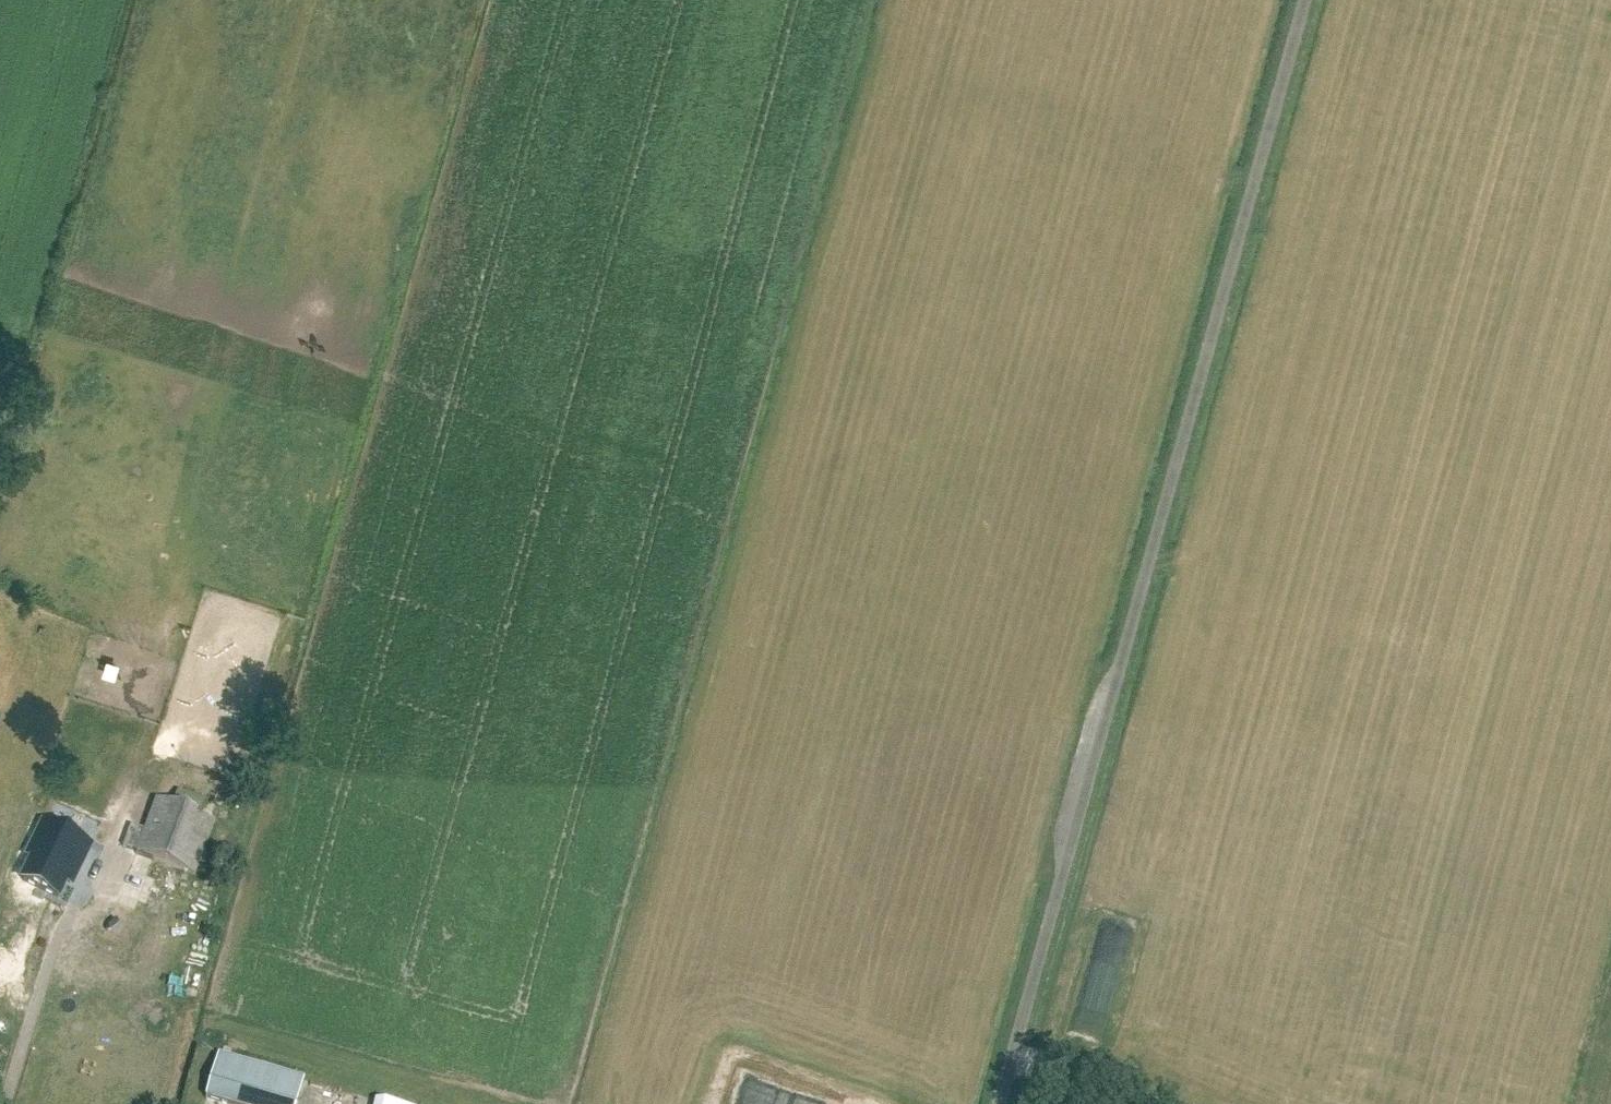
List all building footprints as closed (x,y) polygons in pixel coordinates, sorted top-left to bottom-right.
[(195,874),(214,821),(157,800),(145,831),(131,826),(123,847),(138,852),(137,853),(195,874)] [(33,858),(22,880),(57,898),(68,877),(74,880),(91,847),(90,847),(82,861),(38,838),(46,824),(45,823),(28,855),(33,858)] [(227,1103),(297,1103),(304,1079),(218,1054),(206,1098),(227,1103)]
